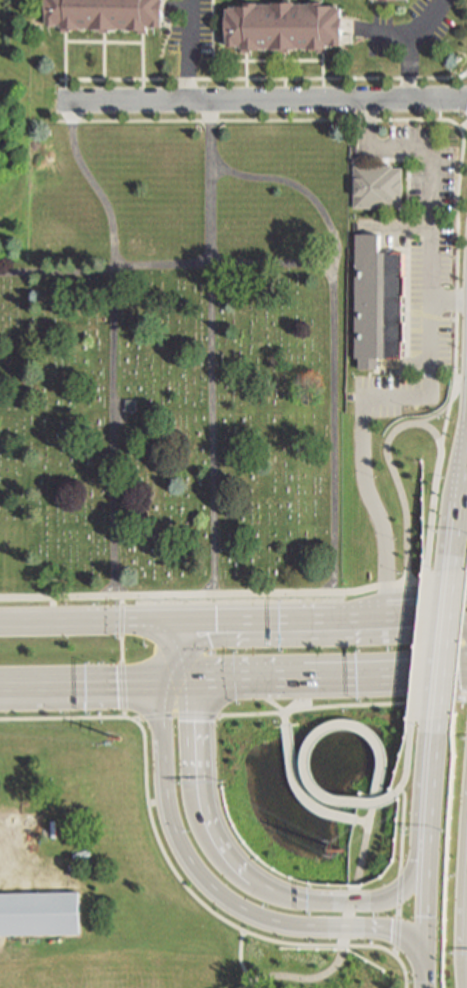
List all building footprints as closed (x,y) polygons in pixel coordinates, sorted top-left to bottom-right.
[(45,27),(56,27),(56,29),(62,29),(62,34),(71,34),(71,31),(100,31),(100,34),(110,34),(110,31),(139,31),(139,34),(149,34),(149,30),(154,30),(154,28),(163,28),(163,27),(171,27),(171,17),(163,17),(163,8),(163,0),(46,0),(45,27)] [(226,10),(226,48),(236,48),(236,49),(242,49),(243,54),(252,54),(252,51),(281,51),(281,54),(291,54),(291,50),(320,50),(320,53),(329,53),(329,49),(335,49),(335,47),(344,47),(343,45),(354,45),(354,36),(343,36),(343,26),(343,10),(340,10),(340,8),(334,8),(334,7),(324,7),(324,3),(247,4),(247,7),(230,8),(230,10),(226,10)] [(355,167),(355,209),(393,209),(393,208),(404,208),(404,169),(394,169),(394,167),(355,167)] [(357,236),(381,237),(381,253),(405,253),(404,359),(380,359),(380,369),(356,369),(357,236)] [(80,935),(80,893),(0,895),(0,937),(80,935)] [(92,907),(84,907),(84,921),(92,921),(92,907)]
